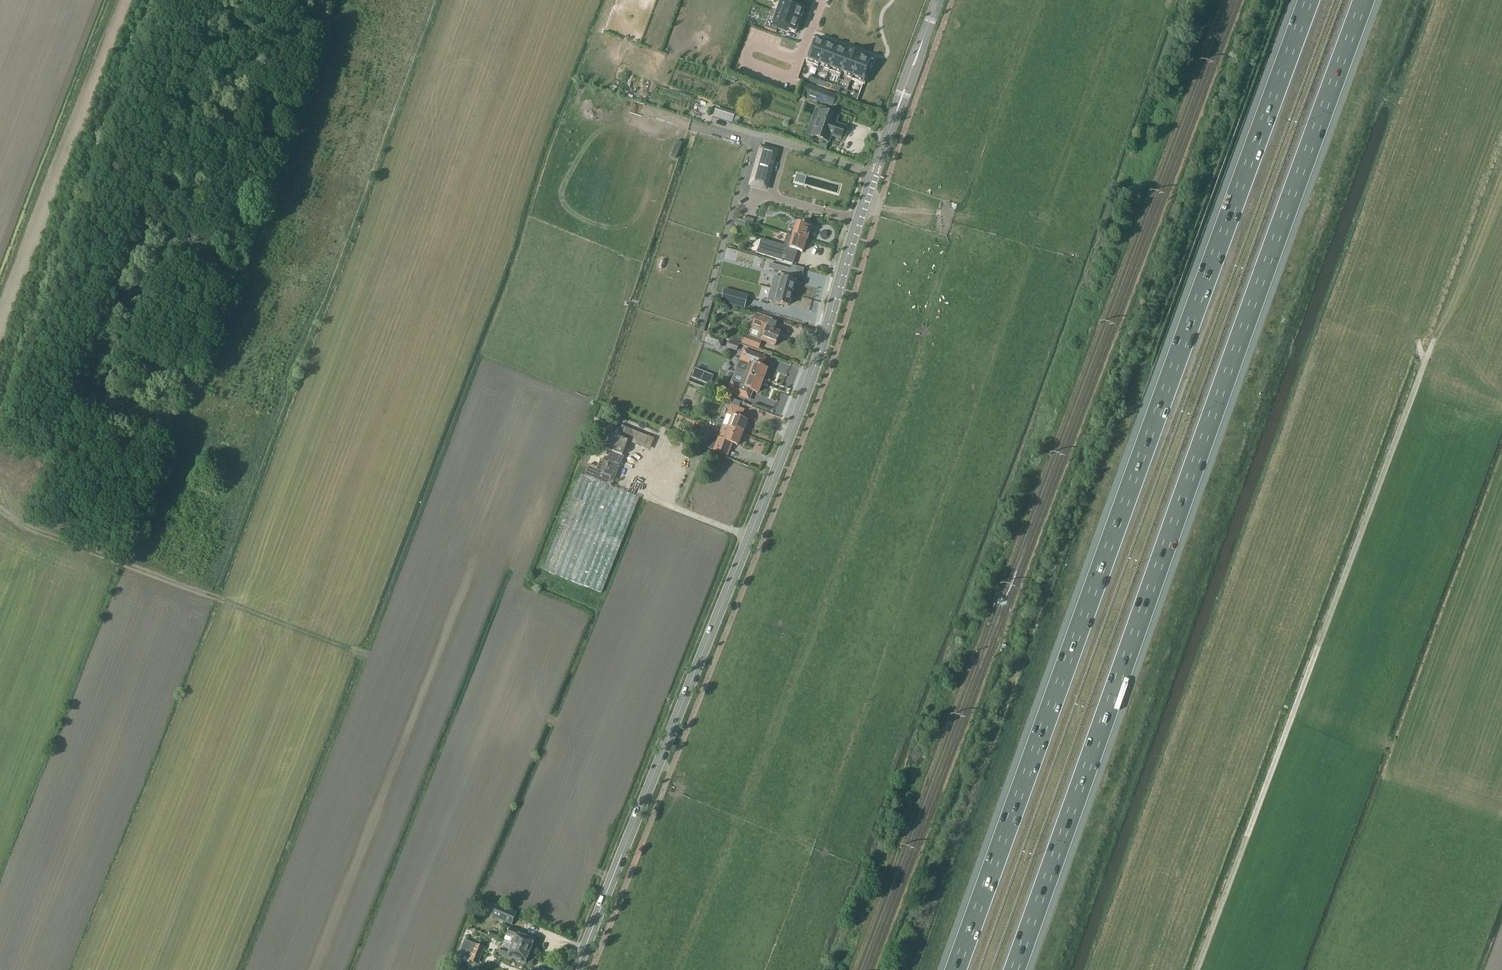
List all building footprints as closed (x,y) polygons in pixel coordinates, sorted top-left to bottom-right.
[(780,2),(776,13),(802,22),(804,14),(803,14),(804,10),(787,3),(788,0),(776,0),(780,2)] [(767,22),(765,28),(776,32),(779,27),(785,29),(796,33),(797,29),(799,29),(802,22),(776,13),(772,24),(767,22)] [(815,40),(806,63),(818,67),(819,65),(826,45),(815,40)] [(826,45),(819,65),(824,67),(823,69),(829,72),(838,49),(826,45)] [(838,49),(829,72),(840,76),(841,73),(849,51),(848,53),(838,49)] [(849,51),(841,73),(847,75),(846,78),(852,80),(861,56),(849,51)] [(861,56),(852,80),(863,84),(869,68),(870,65),(872,62),(872,61),(864,59),(860,57),(861,56)] [(837,123),(839,116),(815,107),(806,135),(829,143),(831,137),(841,140),(846,126),(837,123)] [(761,147),(751,184),(766,189),(777,151),(761,147)] [(749,222),(736,219),(735,224),(745,227),(745,225),(748,226),(749,222)] [(797,224),(794,236),(806,240),(810,227),(797,224)] [(784,245),(761,239),(757,253),(793,263),(780,259),(782,253),(795,257),(798,250),(802,251),(806,240),(787,234),(784,245)] [(770,264),(769,269),(782,272),(780,278),(776,277),(774,276),(771,288),(773,288),(792,293),(795,282),(794,281),(795,275),(790,274),(791,269),(770,264)] [(771,288),(768,301),(788,306),(792,293),(773,288),(771,288)] [(760,331),(758,339),(775,345),(780,333),(774,331),(777,321),(756,314),(751,327),(760,331)] [(725,339),(708,333),(704,342),(721,349),(725,339)] [(762,340),(744,334),(741,343),(759,350),(762,340)] [(727,348),(736,351),(739,344),(729,341),(727,348)] [(741,359),(729,391),(733,393),(747,398),(750,390),(757,394),(766,369),(762,367),(766,358),(745,350),(741,359)] [(726,413),(728,414),(725,420),(718,418),(717,422),(723,425),(742,433),(747,421),(741,418),(745,409),(740,407),(742,402),(733,398),(732,398),(732,399),(726,413)] [(742,433),(723,425),(718,439),(709,436),(705,445),(727,454),(732,442),(738,444),(742,433)] [(580,475),(543,569),(600,591),(638,497),(610,486),(610,485),(617,466),(619,466),(621,461),(619,461),(627,441),(643,447),(648,436),(621,426),(620,428),(616,426),(613,435),(611,435),(606,449),(609,450),(605,461),(600,459),(596,468),(588,465),(584,476),(580,475)] [(498,904),(497,906),(492,917),(512,925),(517,913),(498,904)] [(521,933),(521,932),(509,928),(505,940),(512,943),(529,950),(534,938),(521,933)] [(489,931),(488,935),(491,936),(498,939),(500,935),(489,931)] [(465,940),(461,950),(466,952),(463,961),(469,963),(470,961),(478,965),(485,948),(465,940)] [(529,950),(512,943),(505,940),(499,954),(511,958),(511,957),(525,962),(529,950)]
